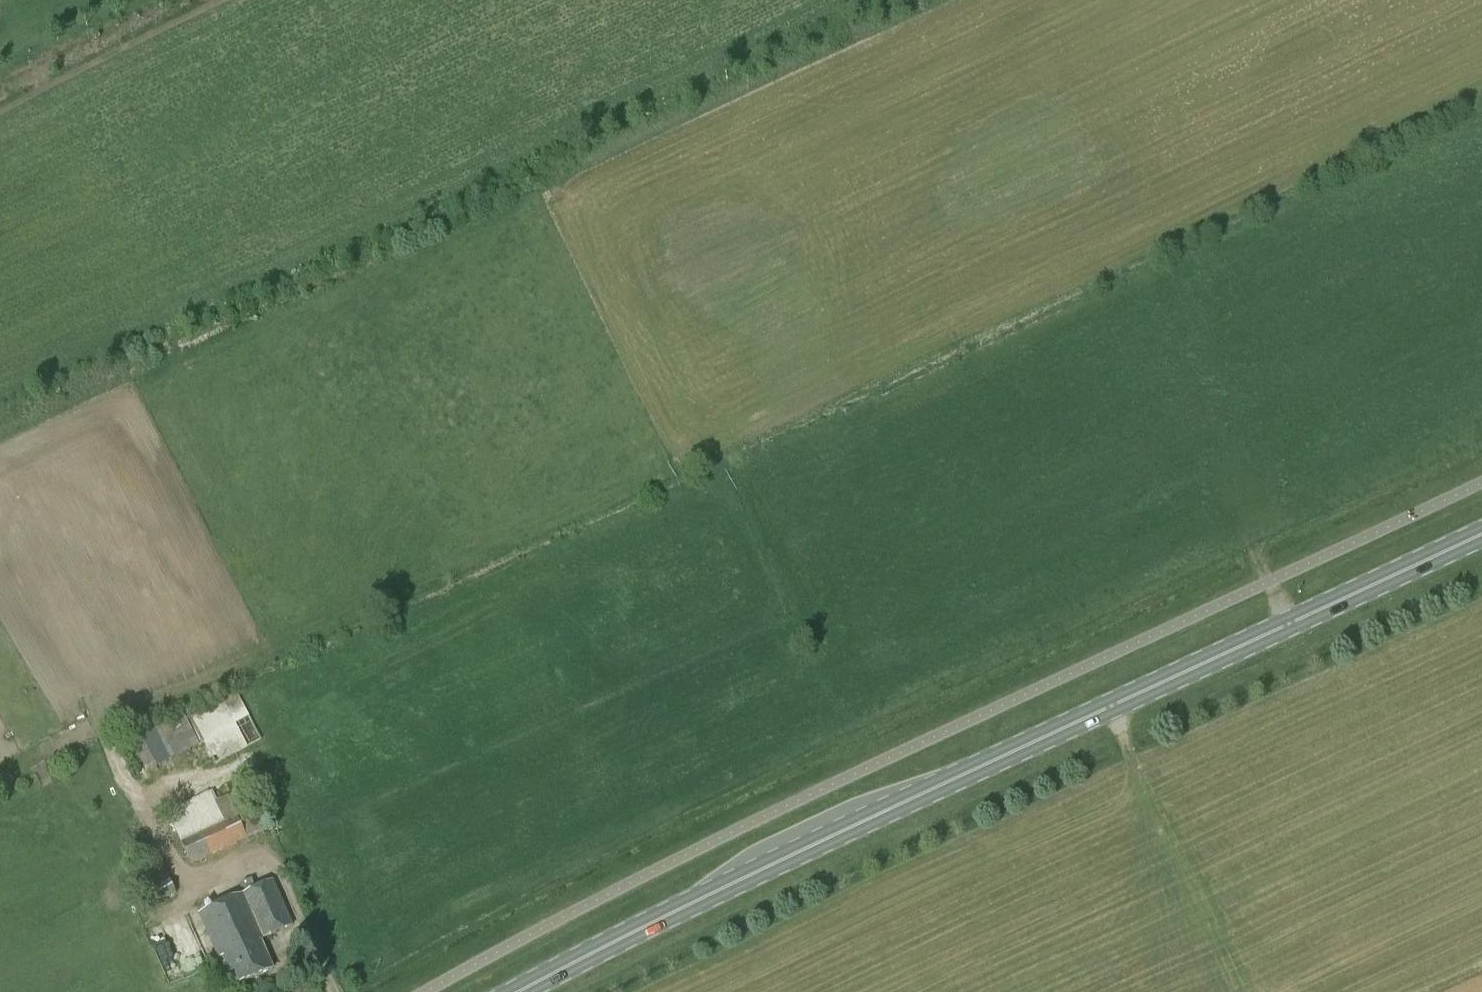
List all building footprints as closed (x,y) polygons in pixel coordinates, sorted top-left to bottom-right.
[(236,695),(187,721),(188,723),(199,743),(203,741),(212,758),(216,755),(219,762),(237,752),(261,740),(236,695)] [(223,850),(237,844),(237,843),(265,830),(246,789),(227,797),(237,818),(181,843),(191,864),(223,850)] [(151,906),(177,894),(170,879),(144,891),(151,906)] [(273,970),(260,940),(293,925),(274,881),(200,914),(219,956),(223,955),(237,986),(273,970)]
